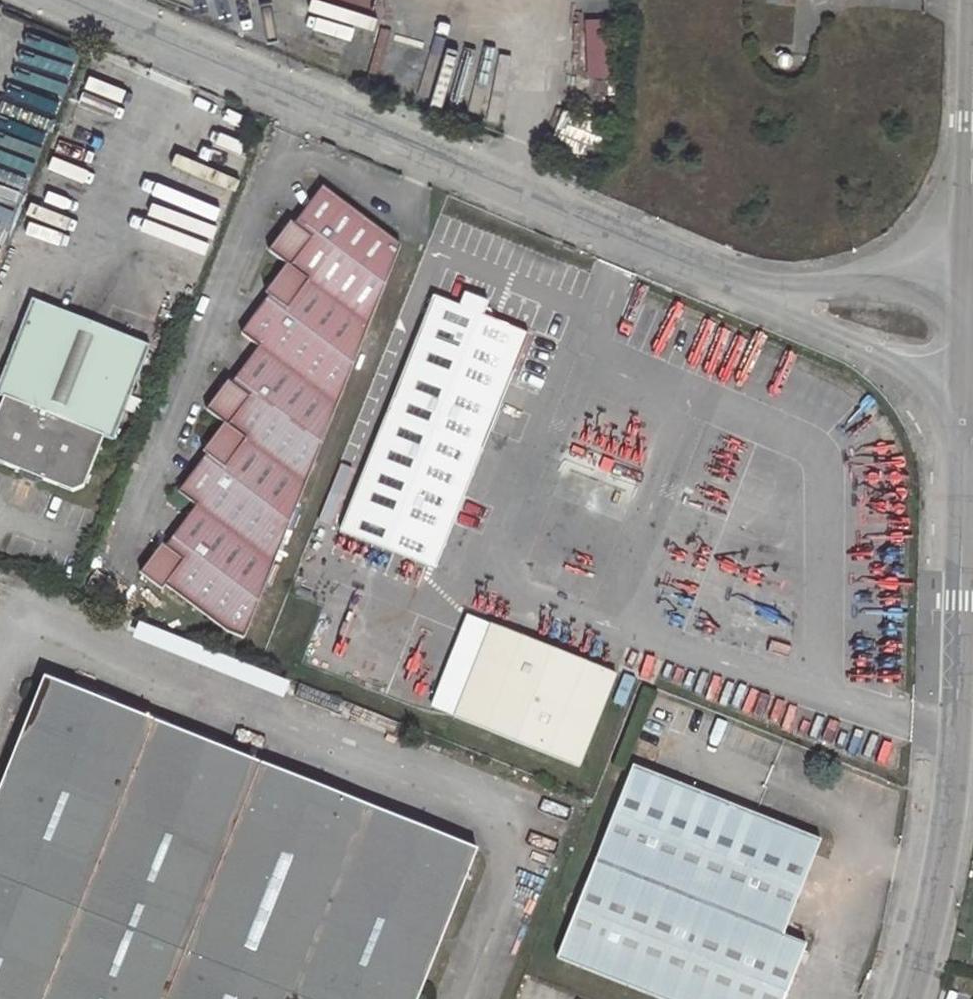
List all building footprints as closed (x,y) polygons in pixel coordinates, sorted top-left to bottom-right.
[(611,21),(590,21),(590,77),(610,77),(611,21)] [(255,356),(229,393),(225,391),(203,422),(222,435),(201,466),(208,471),(181,509),(200,523),(171,565),(165,561),(144,591),(167,607),(171,601),(213,630),(239,640),(395,248),(312,189),(285,227),(282,226),(261,257),(278,271),(258,300),(264,305),(237,343),(255,356)] [(432,565),(525,336),(491,323),(492,318),(490,310),(485,308),(488,303),(464,293),(458,310),(431,299),(340,528),(432,565)] [(0,378),(0,396),(3,397),(0,405),(0,464),(70,491),(80,488),(102,436),(110,439),(147,348),(31,301),(0,378)] [(544,343),(525,336),(432,565),(451,573),(544,343)] [(452,716),(578,767),(615,676),(489,626),(452,716)] [(0,787),(0,998),(168,998),(261,765),(43,678),(0,787)] [(168,998),(415,998),(475,851),(261,765),(168,998)] [(659,998),(782,998),(804,944),(781,935),(817,842),(632,767),(556,958),(659,998)]
